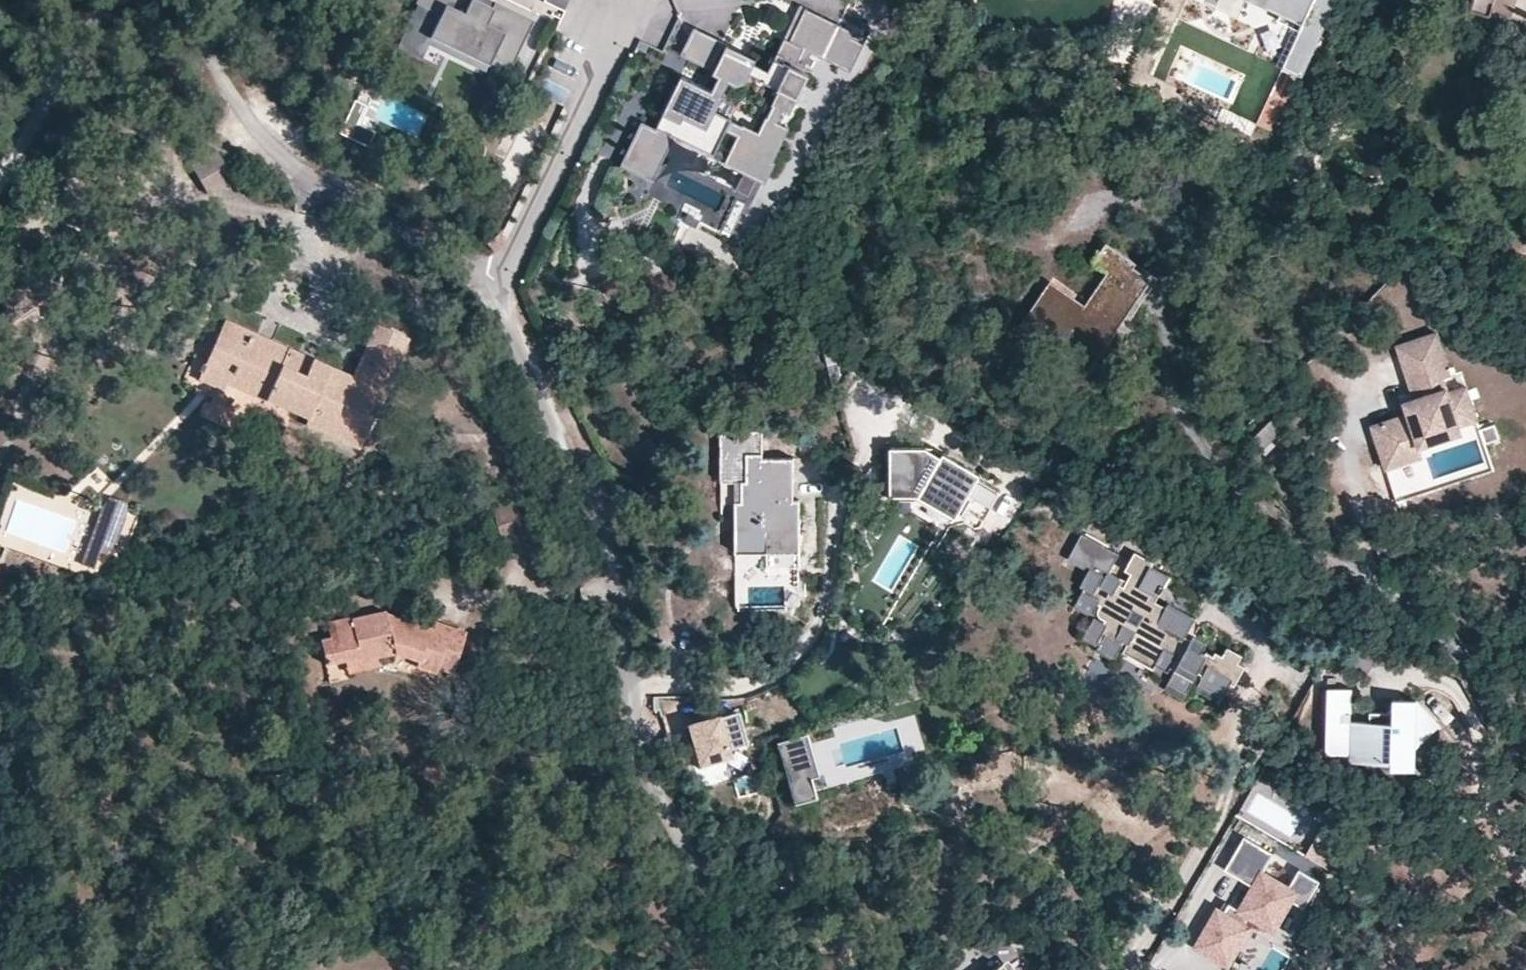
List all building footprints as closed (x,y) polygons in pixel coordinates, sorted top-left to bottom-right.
[(414,4),(416,4),(439,15),(428,38),(487,66),(488,64),(491,58),(510,67),(533,21),(493,2),(490,9),(472,0),(416,0),(414,4)] [(490,0),(472,0),(490,9),(493,2),(490,0)] [(1333,0),(1253,0),(1281,12),(1278,19),(1299,28),(1282,65),(1300,74),(1333,0)] [(1470,10),(1489,16),(1491,11),(1512,17),(1516,0),(1473,0),(1470,10)] [(421,60),(428,45),(484,72),(487,66),(428,38),(439,15),(416,4),(395,48),(421,60)] [(789,40),(805,7),(800,5),(784,37),(789,40)] [(764,81),(763,82),(778,90),(771,105),(773,105),(783,111),(790,114),(809,75),(802,72),(812,52),(851,71),(865,42),(853,37),(856,32),(805,7),(789,40),(784,37),(769,70),(764,81)] [(725,49),(755,64),(757,58),(693,27),(680,55),(714,71),(725,49)] [(867,37),(856,32),(853,37),(865,42),(867,37)] [(755,64),(725,49),(714,71),(713,73),(719,76),(729,81),(738,85),(746,82),(750,74),(755,64)] [(491,58),(488,64),(508,73),(510,67),(491,58)] [(764,81),(769,70),(755,64),(750,74),(764,81)] [(731,121),(732,119),(716,111),(724,95),(722,95),(712,90),(681,75),(676,85),(674,84),(660,112),(663,114),(656,128),(714,155),(727,130),(731,121)] [(542,94),(565,103),(572,86),(549,76),(542,94)] [(729,81),(719,76),(712,90),(722,95),(729,81)] [(338,134),(368,147),(375,132),(357,123),(366,105),(355,100),(338,134)] [(783,111),(773,105),(768,116),(778,121),(783,111)] [(778,121),(768,116),(766,115),(759,131),(743,124),(742,126),(737,136),(724,164),(743,173),(735,190),(749,196),(757,179),(766,183),(776,163),(773,161),(790,127),(778,121)] [(634,173),(656,128),(642,121),(620,166),(634,173)] [(731,121),(727,130),(737,136),(742,126),(731,121)] [(713,158),(714,155),(656,128),(634,173),(653,182),(673,139),(713,158)] [(207,195),(234,180),(217,150),(190,166),(207,195)] [(746,203),(736,198),(722,229),(731,233),(746,203)] [(1144,280),(1126,268),(1131,260),(1106,243),(1093,262),(1108,271),(1085,305),(1050,281),(1021,325),(1085,368),(1144,280)] [(171,257),(162,252),(154,264),(155,269),(161,271),(164,271),(166,269),(171,257)] [(45,266),(0,298),(0,302),(6,309),(0,313),(0,324),(3,328),(61,286),(45,266)] [(300,355),(224,320),(204,364),(230,376),(228,383),(307,419),(304,425),(342,441),(351,422),(366,428),(398,358),(367,344),(352,378),(311,360),(309,364),(298,359),(300,355)] [(398,358),(407,338),(376,324),(367,344),(398,358)] [(1407,414),(1371,425),(1383,460),(1419,449),(1416,440),(1461,425),(1477,419),(1466,386),(1448,392),(1443,379),(1450,376),(1435,332),(1396,345),(1414,397),(1416,405),(1413,412),(1407,414)] [(298,359),(309,364),(311,360),(300,355),(298,359)] [(204,364),(197,380),(223,392),(228,383),(230,376),(204,364)] [(1407,414),(1413,412),(1416,405),(1414,397),(1402,401),(1407,414)] [(908,403),(902,413),(918,421),(923,410),(908,403)] [(1265,451),(1289,436),(1279,421),(1256,437),(1265,451)] [(366,428),(351,422),(342,441),(357,448),(366,428)] [(1464,434),(1461,425),(1416,440),(1419,449),(1464,434)] [(747,479),(747,502),(737,502),(736,502),(735,553),(799,553),(800,501),(795,501),(796,457),(769,457),(769,430),(720,429),(719,478),(737,479),(747,479)] [(1383,460),(1385,468),(1421,456),(1419,449),(1383,460)] [(929,454),(891,458),(897,507),(924,503),(958,527),(972,506),(992,520),(1008,496),(953,458),(947,466),(929,454)] [(747,479),(737,479),(737,502),(747,502),(747,479)] [(126,518),(127,503),(110,497),(101,509),(94,529),(106,533),(100,552),(107,555),(109,549),(114,551),(126,518)] [(524,535),(515,503),(491,510),(500,542),(524,535)] [(94,529),(81,565),(93,569),(100,552),(106,533),(94,529)] [(1187,692),(1198,672),(1202,675),(1199,682),(1224,696),(1230,683),(1241,663),(1238,662),(1242,654),(1227,646),(1222,655),(1215,651),(1213,655),(1203,650),(1207,642),(1194,634),(1191,639),(1185,636),(1196,617),(1168,602),(1166,606),(1156,601),(1170,575),(1150,564),(1152,561),(1134,551),(1124,570),(1130,573),(1126,581),(1108,572),(1119,553),(1081,533),(1069,556),(1090,567),(1088,571),(1080,586),(1083,588),(1075,604),(1095,614),(1093,617),(1083,635),(1099,644),(1097,647),(1115,657),(1119,651),(1124,641),(1157,659),(1154,664),(1168,671),(1170,667),(1174,669),(1168,682),(1187,692)] [(1090,567),(1069,556),(1067,560),(1088,571),(1090,567)] [(1093,617),(1095,614),(1075,604),(1073,607),(1093,617)] [(1265,615),(1267,611),(1260,609),(1257,615),(1264,618),(1265,615)] [(329,638),(319,640),(324,666),(342,662),(359,657),(360,661),(376,658),(394,654),(416,661),(415,667),(435,673),(437,668),(453,673),(466,632),(433,621),(430,629),(385,613),(350,621),(349,617),(326,622),(329,638)] [(1083,635),(1082,639),(1097,647),(1099,644),(1083,635)] [(1124,641),(1119,651),(1151,669),(1154,664),(1157,659),(1124,641)] [(1096,650),(1113,660),(1115,657),(1097,647),(1096,650)] [(376,658),(360,661),(359,657),(342,662),(345,675),(378,667),(376,658)] [(1230,683),(1234,685),(1245,665),(1241,663),(1230,683)] [(1184,699),(1187,692),(1168,682),(1164,688),(1184,699)] [(1220,703),(1224,696),(1199,682),(1195,689),(1220,703)] [(1442,730),(1419,706),(1404,720),(1396,711),(1390,718),(1372,718),(1372,727),(1353,727),(1354,694),(1330,693),(1329,757),(1354,758),(1354,765),(1395,766),(1394,775),(1418,775),(1418,753),(1442,730)] [(1419,706),(1397,704),(1396,711),(1404,720),(1419,706)] [(743,744),(736,720),(690,733),(704,781),(739,771),(733,747),(743,744)] [(799,746),(778,751),(785,781),(807,776),(799,746)] [(1306,854),(1310,857),(1316,846),(1340,860),(1351,841),(1323,825),(1306,854)] [(1244,836),(1224,869),(1252,885),(1240,907),(1229,900),(1223,911),(1218,908),(1196,946),(1227,964),(1249,927),(1241,923),(1246,914),(1273,930),(1291,900),(1304,908),(1320,880),(1295,865),(1284,884),(1263,872),(1274,853),(1244,836)] [(1310,857),(1334,871),(1340,860),(1316,846),(1310,857)] [(1155,967),(1165,969),(1184,969),(1191,949),(1163,940),(1155,967)]
